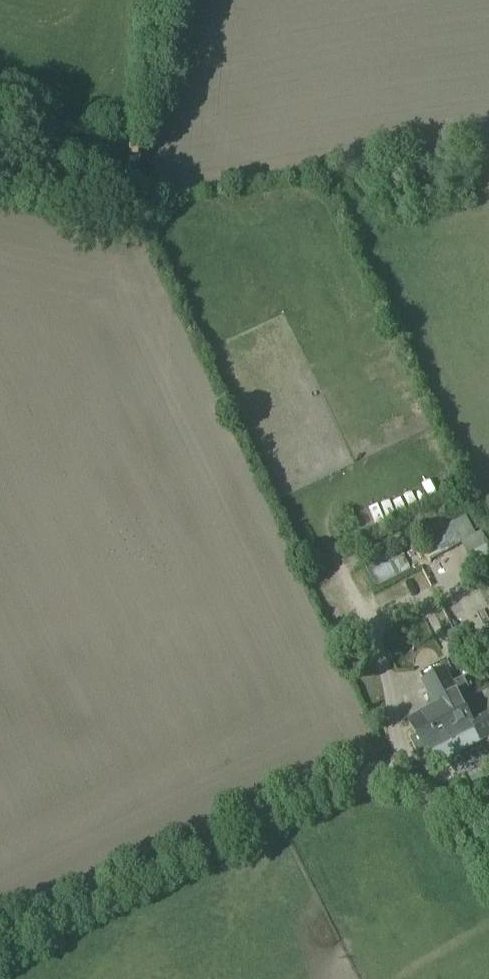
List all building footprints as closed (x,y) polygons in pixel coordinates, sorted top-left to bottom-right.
[(468,557),(483,586),(485,585),(488,593),(488,550),(487,546),(468,557)] [(406,720),(415,737),(412,739),(418,750),(422,748),(424,754),(430,751),(437,763),(488,735),(488,685),(468,696),(479,717),(471,721),(440,663),(418,676),(429,697),(425,711),(406,720)]
